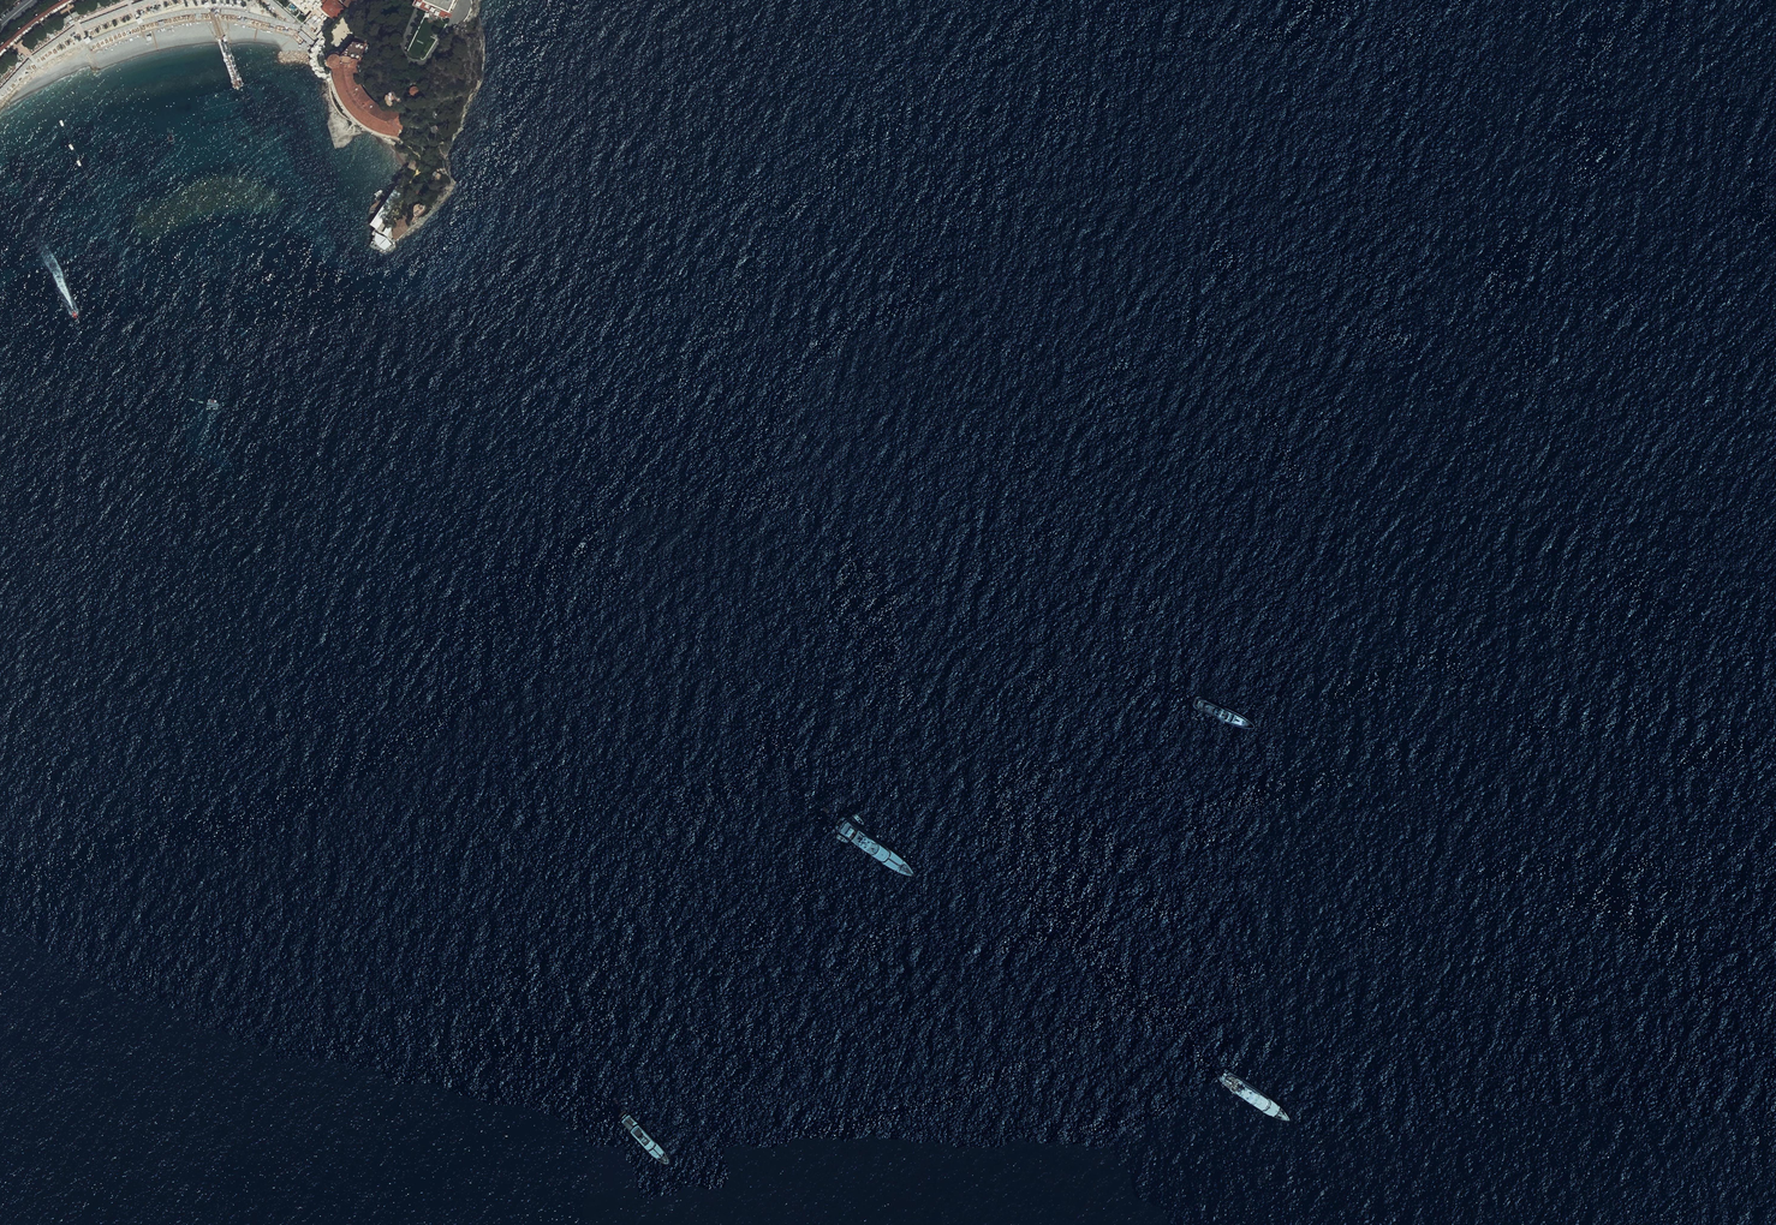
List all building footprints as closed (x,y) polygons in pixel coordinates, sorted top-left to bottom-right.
[(8,50),(15,43),(24,35),(30,31),(45,20),(52,15),(62,10),(75,2),(80,0),(63,0),(53,6),(32,20),(17,32),(5,42),(0,47),(0,58),(8,50)] [(321,0),(320,1),(333,13),(342,4),(338,0),(321,0)] [(447,5),(437,0),(436,0),(411,0),(419,4),(442,15),(443,13),(446,14),(448,9),(446,8),(447,5)] [(350,35),(346,40),(359,45),(362,46),(364,38),(350,35)] [(400,113),(400,111),(392,110),(384,108),(379,106),(373,103),(369,100),(365,97),(362,93),(358,87),(354,80),(352,75),(351,67),(350,61),(357,61),(359,45),(346,40),(339,49),(336,47),(334,47),(332,47),(329,47),(328,48),(326,51),(325,53),(325,56),(326,58),(327,59),(328,61),(330,62),(331,69),(331,74),(334,83),(335,87),(338,94),(342,100),(347,106),(351,111),(356,116),(362,120),(371,125),(375,126),(380,128),(381,129),(387,130),(395,131),(396,124),(399,124),(400,113)] [(392,110),(400,111),(400,109),(395,109),(388,107),(383,105),(376,102),(372,99),(366,95),(363,91),(360,88),(357,83),(355,78),(354,73),(353,67),(356,67),(358,61),(357,61),(350,61),(351,67),(352,75),(354,80),(358,87),(362,93),(365,97),(369,100),(373,103),(379,106),(384,108),(392,110)] [(413,157),(409,167),(415,169),(418,160),(413,157)]
